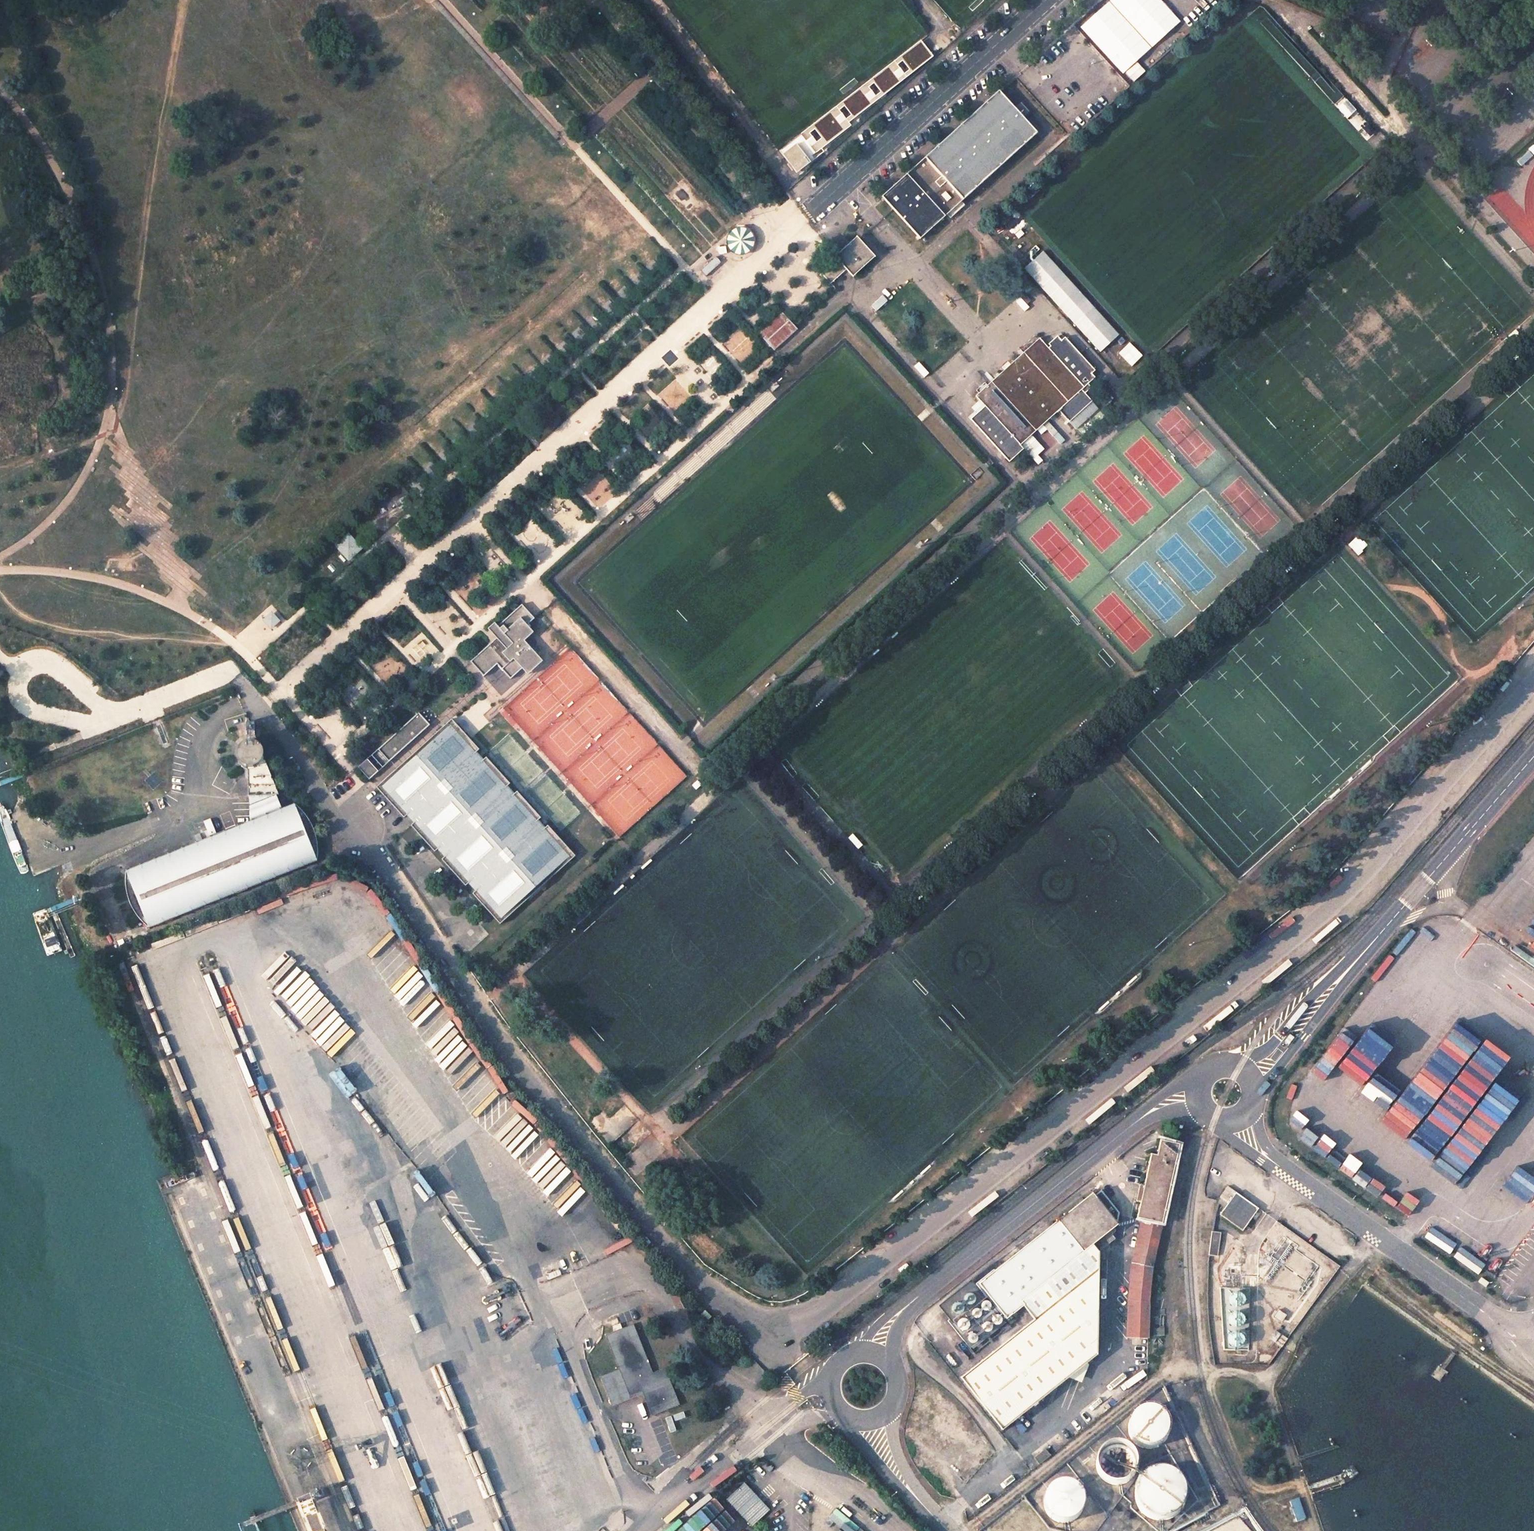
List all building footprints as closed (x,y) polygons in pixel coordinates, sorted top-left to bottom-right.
[(921,41),(890,60),(900,75),(902,73),(903,74),(930,57),(921,41)] [(999,90),(882,196),(893,208),(920,239),(1038,132),(1000,92),(999,90)] [(793,143),(780,153),(793,171),(806,161),(793,143)] [(837,259),(821,273),(831,284),(846,269),(851,275),(873,254),(859,239),(837,259)] [(1116,334),(1041,250),(1022,267),(1097,351),(1116,334)] [(783,312),(760,333),(775,349),(798,328),(783,312)] [(1039,338),(976,394),(983,403),(969,415),(1009,459),(1023,446),(1019,443),(1058,408),(1068,419),(1069,419),(1077,428),(1098,409),(1085,393),(1091,387),(1088,384),(1096,377),(1092,373),(1095,370),(1065,337),(1061,341),(1056,336),(1048,344),(1050,346),(1048,348),(1039,338)] [(347,533),(333,546),(348,561),(362,548),(347,533)] [(496,638),(470,661),(484,677),(497,664),(511,679),(522,669),(528,675),(543,661),(524,640),(534,632),(527,624),(534,618),(522,603),(498,625),(495,622),(488,628),(496,638)] [(272,612),(263,620),(271,629),(280,621),(272,612)] [(419,713),(358,767),(369,779),(402,749),(400,746),(409,738),(412,741),(430,725),(419,713)] [(452,719),(376,786),(403,817),(407,814),(410,817),(414,821),(410,825),(434,851),(437,848),(444,856),(441,859),(465,886),(468,883),(475,890),(471,894),(491,915),(499,924),(574,857),(547,826),(544,829),(537,821),(540,819),(516,792),(513,795),(507,787),(509,784),(486,757),(483,760),(478,755),(481,752),(470,739),(452,719)] [(259,722),(251,722),(251,731),(259,731),(259,722)] [(253,746),(252,741),(250,742),(248,743),(245,746),(243,750),(243,754),(243,758),(246,761),(249,764),(253,765),(257,821),(129,871),(128,875),(128,883),(128,891),(130,898),(133,906),(136,913),(141,919),(145,924),(152,928),(322,861),(323,856),(323,850),(323,843),(321,837),(320,831),(317,825),(314,819),(309,813),(305,809),(300,804),(287,809),(281,794),(284,793),(268,755),(268,752),(267,749),(266,746),(265,745),(253,746)] [(1478,1057),(1486,1049),(1476,1040),(1468,1049),(1478,1057)] [(1180,1143),(1160,1139),(1157,1154),(1151,1153),(1144,1185),(1140,1184),(1136,1200),(1140,1201),(1137,1217),(1142,1218),(1132,1261),(1128,1296),(1126,1337),(1148,1338),(1149,1302),(1152,1267),(1180,1143)] [(1519,1209),(1532,1184),(1506,1170),(1492,1194),(1519,1209)] [(1258,1208),(1227,1186),(1220,1197),(1228,1203),(1224,1208),(1247,1224),(1258,1208)] [(1119,1212),(1101,1190),(1095,1195),(1092,1192),(978,1283),(1009,1325),(1016,1320),(1012,1314),(1022,1306),(1033,1319),(960,1376),(1002,1428),(1097,1352),(1098,1252),(1092,1244),(1117,1224),(1119,1212)] [(1221,1232),(1212,1231),(1209,1255),(1218,1256),(1221,1232)] [(713,1317),(707,1310),(702,1314),(709,1321),(713,1317)] [(633,1324),(607,1333),(621,1369),(601,1377),(611,1402),(645,1389),(654,1413),(679,1404),(665,1368),(652,1372),(633,1324)] [(1223,1328),(1223,1350),(1247,1349),(1247,1327),(1223,1328)] [(1153,1406),(1147,1406),(1141,1408),(1136,1412),(1132,1417),(1130,1422),(1129,1429),(1131,1435),(1133,1440),(1138,1445),(1143,1448),(1150,1449),(1156,1449),(1161,1446),(1166,1443),(1170,1438),(1172,1432),(1173,1426),(1171,1420),(1169,1415),(1164,1410),(1159,1407),(1153,1406)] [(1132,1447),(1127,1443),(1121,1441),(1115,1440),(1109,1441),(1103,1444),(1099,1448),(1096,1453),(1095,1460),(1095,1466),(1097,1471),(1100,1476),(1105,1480),(1111,1482),(1117,1483),(1122,1482),(1128,1479),(1132,1475),(1136,1470),(1137,1464),(1137,1458),(1135,1452),(1132,1447)] [(1046,1449),(1035,1457),(1041,1464),(1051,1455),(1046,1449)] [(1172,1471),(1165,1469),(1156,1468),(1149,1471),(1143,1475),(1139,1480),(1136,1485),(1135,1491),(1135,1497),(1136,1503),(1139,1507),(1142,1512),(1146,1515),(1151,1517),(1156,1519),(1163,1519),(1168,1518),(1174,1515),(1179,1510),(1183,1504),(1185,1497),(1185,1488),(1183,1482),(1178,1476),(1172,1471)] [(1079,1490),(1074,1486),(1068,1484),(1062,1483),(1056,1485),(1051,1488),(1046,1492),(1043,1497),(1042,1503),(1042,1509),(1044,1515),(1047,1519),(1052,1523),(1058,1525),(1064,1526),(1069,1525),(1075,1523),(1079,1518),(1083,1513),(1084,1507),(1084,1501),(1082,1495),(1079,1490)] [(1299,1500),(1289,1502),(1297,1522),(1305,1518),(1299,1500)]
